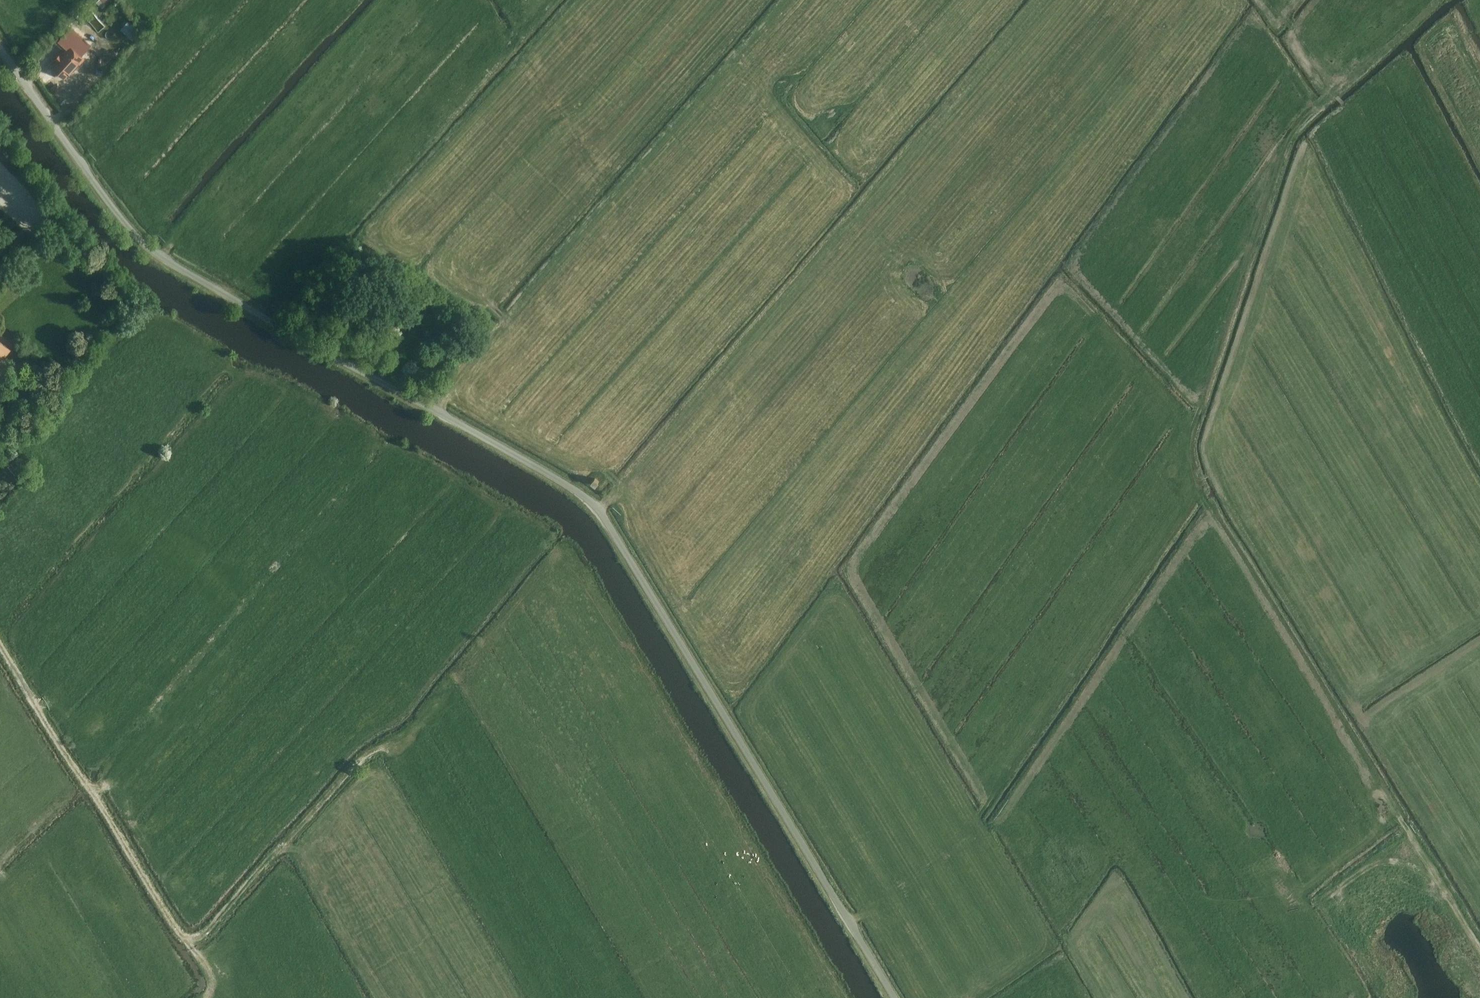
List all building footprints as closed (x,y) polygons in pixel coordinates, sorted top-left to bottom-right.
[(129,20),(122,28),(135,40),(143,32),(129,20)] [(56,55),(49,60),(58,73),(73,63),(74,64),(82,58),(80,55),(83,53),(81,50),(80,49),(77,51),(70,42),(59,50),(59,49),(54,53),(56,55)] [(0,342),(0,364),(11,350),(0,342)]
